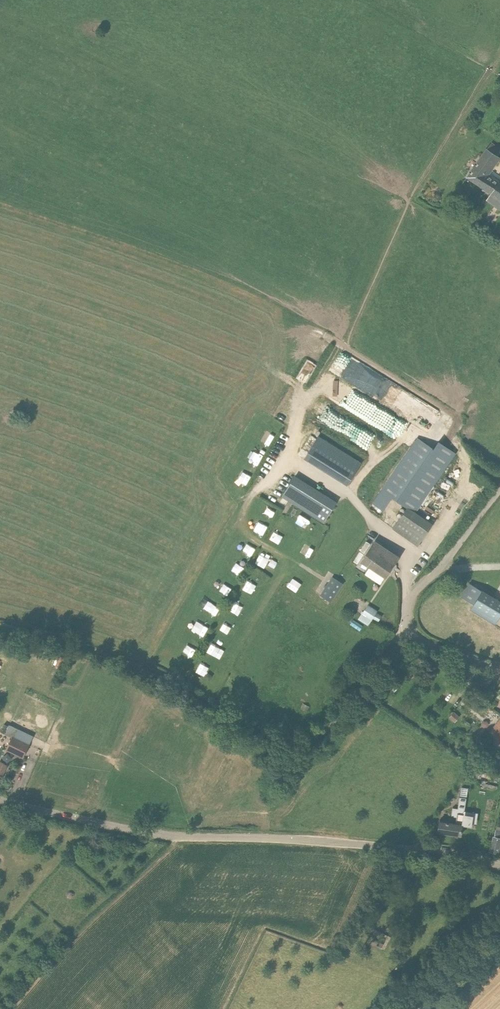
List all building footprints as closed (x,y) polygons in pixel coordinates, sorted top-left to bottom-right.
[(499,157),(497,155),(499,151),(499,149),(491,142),(479,160),(468,176),(492,193),(498,182),(485,173),(489,167),(492,169),(496,163),(499,157)] [(498,182),(492,193),(486,199),(499,210),(499,183),(498,182)] [(349,483),(363,459),(319,433),(305,456),(349,483)] [(431,527),(432,524),(415,512),(421,504),(455,454),(438,442),(434,449),(417,438),(372,504),(383,511),(392,497),(407,508),(393,529),(410,540),(418,546),(424,536),(431,527)] [(238,468),(234,476),(247,482),(251,474),(238,468)] [(306,532),(313,519),(303,514),(296,527),(306,532)] [(275,531),(272,539),(281,542),(284,534),(275,531)] [(366,541),(353,561),(358,564),(371,544),(366,541)] [(361,561),(369,566),(385,576),(387,575),(386,574),(391,567),(395,560),(396,560),(397,557),(389,552),(374,542),(367,553),(361,561)] [(248,543),(244,550),(253,555),(257,548),(248,543)] [(262,552),(257,561),(265,566),(271,557),(262,552)] [(234,571),(242,574),(245,567),(237,563),(234,571)] [(290,585),(298,591),(303,583),(295,577),(290,585)] [(331,602),(343,584),(332,577),(320,595),(331,602)] [(249,580),(244,589),(253,594),(258,584),(249,580)] [(230,595),(235,586),(226,581),(221,590),(230,595)] [(470,583),(462,597),(473,604),(470,610),(495,625),(499,617),(499,601),(470,583)] [(237,602),(232,610),(239,614),(244,606),(237,602)] [(211,609),(217,613),(221,607),(214,603),(211,609)] [(368,626),(371,620),(373,617),(378,621),(381,616),(376,613),(377,611),(368,605),(362,614),(359,620),(368,626)] [(186,653),(194,656),(197,647),(189,644),(186,653)] [(493,697),(485,691),(479,699),(482,701),(487,705),(493,697)] [(487,705),(482,701),(479,704),(488,712),(491,708),(487,705)] [(455,713),(450,720),(456,725),(461,718),(455,713)] [(488,732),(494,736),(499,739),(499,740),(499,718),(488,732)] [(12,737),(13,736),(15,737),(18,729),(9,724),(5,734),(12,737)] [(5,750),(22,758),(29,744),(15,737),(13,736),(12,737),(5,750)] [(439,821),(439,822),(438,832),(461,835),(462,825),(462,824),(464,811),(466,812),(470,788),(462,787),(460,797),(459,797),(457,808),(452,807),(451,816),(456,818),(455,823),(439,821)] [(497,853),(499,843),(499,831),(496,830),(490,851),(497,853)] [(373,939),(371,944),(384,949),(391,937),(387,935),(384,944),(373,939)]
